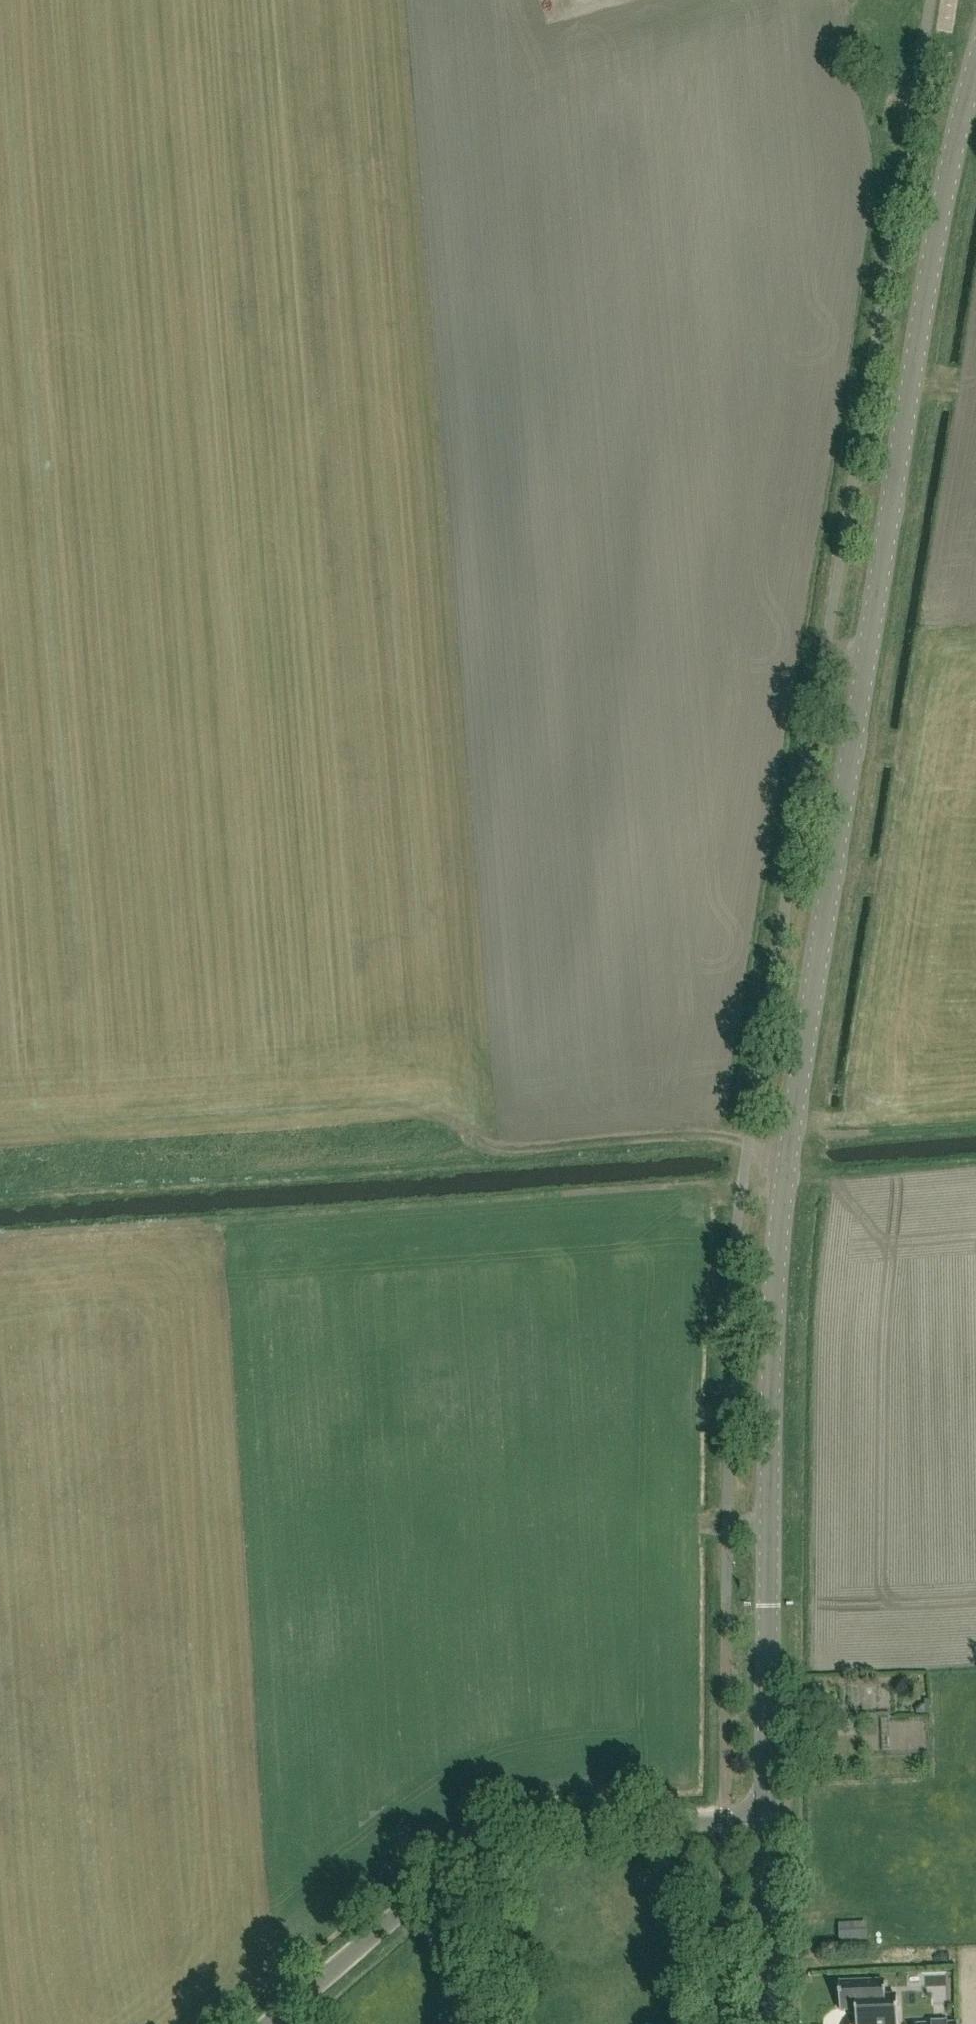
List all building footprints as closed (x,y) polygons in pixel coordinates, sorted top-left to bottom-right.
[(849,1944),(872,1943),(871,1930),(848,1931),(849,1944)] [(885,1996),(885,1982),(840,1984),(841,2010),(859,2009),(860,2019),(857,2020),(857,2023),(898,2023),(897,1996),(885,1996)]
